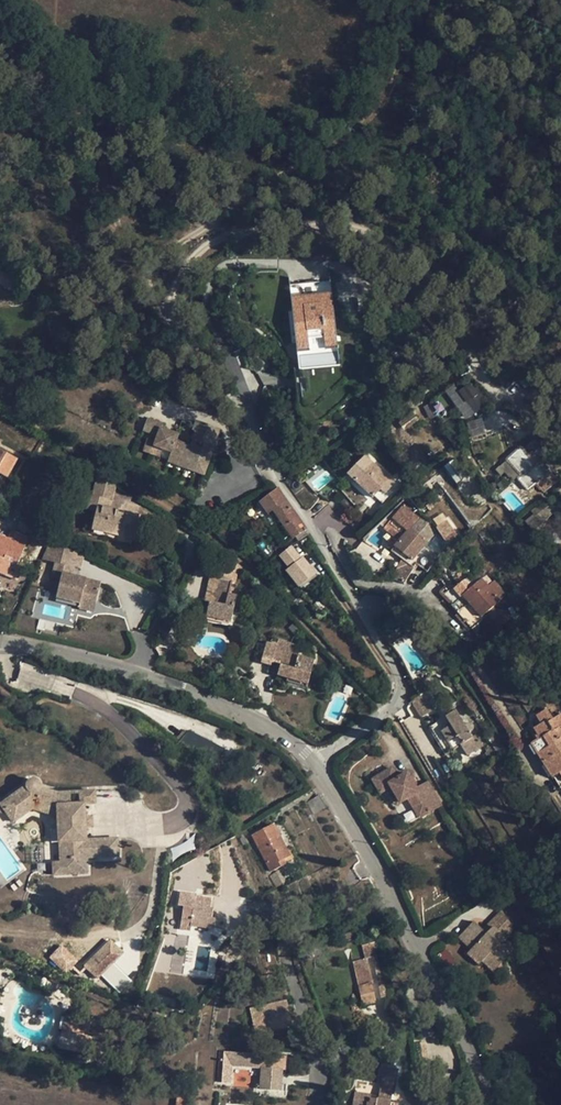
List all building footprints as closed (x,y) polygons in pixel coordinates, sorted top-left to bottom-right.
[(332,295),(291,299),(296,351),(309,349),(308,337),(324,335),(325,348),(338,346),(332,295)] [(459,393),(467,403),(477,395),(470,385),(459,393)] [(147,418),(143,431),(158,436),(160,428),(162,424),(147,418)] [(471,434),(484,431),(482,419),(469,421),(471,434)] [(216,427),(196,421),(193,430),(195,431),(213,436),(216,427)] [(179,435),(160,428),(158,436),(156,442),(154,447),(162,450),(172,453),(176,441),(179,435)] [(213,436),(195,431),(192,440),(197,441),(205,444),(210,446),(213,436)] [(156,442),(148,439),(144,451),(151,454),(154,447),(156,442)] [(179,461),(185,444),(176,441),(172,453),(170,458),(179,461)] [(199,463),(205,444),(197,441),(195,445),(188,465),(187,469),(195,472),(199,463)] [(188,465),(195,445),(191,444),(190,446),(185,444),(179,461),(188,465)] [(207,466),(214,447),(210,446),(205,444),(199,463),(207,466)] [(350,453),(345,446),(338,450),(342,457),(343,458),(346,456),(350,461),(354,458),(350,453)] [(160,457),(162,450),(154,447),(151,454),(160,457)] [(538,467),(520,447),(506,460),(521,476),(518,479),(528,490),(546,475),(545,475),(550,471),(543,463),(538,467)] [(17,459),(0,450),(0,473),(7,477),(17,459)] [(342,457),(338,450),(332,454),(336,462),(342,457)] [(466,477),(453,460),(444,467),(456,484),(466,477)] [(389,479),(371,462),(354,480),(372,497),(389,479)] [(199,463),(195,472),(204,475),(207,466),(199,463)] [(132,543),(138,515),(107,508),(109,499),(112,500),(116,482),(97,471),(92,495),(91,495),(87,510),(96,512),(92,530),(119,536),(118,540),(132,543)] [(330,482),(319,494),(328,500),(336,488),(330,482)] [(309,534),(279,489),(260,502),(268,513),(273,509),(293,539),(295,537),(298,542),(309,534)] [(420,517),(404,503),(384,527),(399,541),(391,551),(408,563),(413,567),(415,564),(426,572),(435,562),(420,550),(434,532),(418,519),(420,517)] [(542,532),(550,510),(534,503),(526,526),(542,532)] [(560,541),(560,513),(550,516),(557,542),(560,541)] [(455,532),(447,521),(438,527),(445,538),(455,532)] [(27,537),(11,530),(8,538),(0,535),(0,574),(5,575),(9,563),(15,565),(27,537)] [(119,536),(92,530),(91,534),(118,540),(119,536)] [(270,562),(279,554),(272,545),(269,547),(263,540),(256,546),(270,562)] [(83,556),(50,542),(42,560),(56,563),(74,567),(80,569),(83,556)] [(468,552),(463,545),(459,549),(464,556),(468,552)] [(302,560),(291,547),(281,557),(284,561),(290,569),(287,571),(299,586),(315,574),(303,558),(302,560)] [(510,565),(506,559),(502,562),(505,568),(510,565)] [(284,561),(281,564),(287,571),(290,569),(284,561)] [(242,568),(236,562),(227,571),(238,573),(242,568)] [(15,565),(9,563),(5,575),(10,577),(15,565)] [(100,583),(72,576),(74,567),(56,563),(52,578),(60,580),(56,598),(80,603),(81,600),(96,603),(100,583)] [(413,567),(408,563),(398,568),(397,567),(393,580),(403,584),(413,567)] [(548,574),(541,565),(536,570),(543,578),(548,574)] [(209,602),(217,568),(212,567),(204,601),(209,602)] [(206,616),(231,622),(237,597),(227,595),(231,581),(235,582),(238,573),(227,571),(217,568),(209,602),(206,616)] [(468,576),(464,580),(471,588),(481,578),(478,574),(471,580),(468,576)] [(506,594),(494,580),(488,586),(481,578),(471,588),(464,580),(445,596),(452,604),(451,605),(472,629),(483,619),(481,617),(501,600),(500,600),(506,594)] [(96,603),(81,600),(80,603),(79,608),(94,612),(96,603)] [(296,646),(277,640),(276,644),(271,643),(270,644),(266,643),(261,662),(269,664),(271,665),(272,662),(280,665),(277,675),(308,684),(314,662),(293,655),(296,646)] [(434,651),(428,646),(422,643),(421,643),(420,642),(416,646),(426,658),(434,651)] [(447,664),(434,651),(426,658),(438,673),(447,664)] [(272,662),(271,665),(269,664),(267,672),(277,675),(280,665),(272,662)] [(434,709),(424,692),(411,701),(421,717),(434,709)] [(552,719),(545,709),(536,715),(541,723),(534,728),(540,738),(531,744),(545,766),(551,762),(558,774),(560,772),(560,713),(552,719)] [(440,720),(428,728),(445,756),(460,746),(467,755),(482,746),(476,735),(472,737),(469,732),(472,730),(472,729),(473,727),(473,725),(472,725),(470,724),(468,723),(464,725),(455,710),(445,717),(450,725),(445,728),(440,720)] [(358,722),(369,714),(369,713),(368,713),(367,714),(365,714),(364,713),(363,713),(355,718),(358,722)] [(545,766),(552,778),(558,774),(551,762),(545,766)] [(428,781),(416,788),(407,772),(398,778),(392,768),(372,779),(378,789),(388,783),(391,787),(400,803),(408,799),(414,809),(424,804),(429,812),(442,805),(428,781)] [(51,862),(52,874),(85,873),(85,857),(117,856),(116,839),(84,840),(84,827),(83,815),(83,804),(94,803),(94,791),(56,792),(38,787),(38,784),(38,782),(36,780),(34,779),(32,779),(28,780),(27,782),(26,785),(0,803),(0,811),(2,813),(4,813),(6,812),(13,821),(31,808),(57,816),(58,828),(61,828),(62,841),(58,841),(59,861),(51,862)] [(387,789),(391,787),(388,783),(378,789),(380,793),(387,789)] [(397,805),(400,803),(391,787),(387,789),(397,805)] [(326,806),(320,796),(307,803),(313,814),(326,806)] [(414,809),(419,818),(429,812),(424,804),(414,809)] [(290,857),(274,825),(252,836),(271,872),(286,865),(284,860),(290,857)] [(62,841),(61,828),(58,828),(51,829),(51,842),(58,841),(62,841)] [(285,883),(278,871),(270,876),(277,887),(285,883)] [(212,899),(196,896),(197,895),(180,892),(178,905),(183,906),(181,921),(191,922),(190,926),(214,930),(215,919),(212,918),(213,909),(211,909),(212,899)] [(458,937),(471,950),(468,953),(479,964),(482,961),(493,950),(504,960),(515,949),(505,939),(506,937),(514,929),(502,909),(490,922),(494,926),(492,928),(496,931),(490,937),(487,934),(473,921),(458,937)] [(181,921),(180,929),(190,931),(190,926),(191,922),(181,921)] [(496,931),(492,928),(487,934),(490,937),(496,931)] [(84,965),(95,976),(120,950),(110,940),(84,965)] [(381,998),(387,997),(376,943),(363,946),(366,959),(373,957),(381,998)] [(61,944),(49,957),(66,973),(78,960),(61,944)] [(504,960),(493,950),(482,961),(493,972),(504,960)] [(366,959),(352,962),(356,979),(370,976),(366,959)] [(376,1002),(370,977),(357,980),(363,1005),(376,1002)] [(286,1000),(270,1004),(271,1011),(288,1007),(286,1000)] [(288,1007),(271,1011),(270,1004),(250,1008),(255,1034),(292,1025),(288,1007)] [(90,1016),(80,1014),(80,1013),(72,1012),(71,1016),(65,1015),(61,1032),(75,1034),(75,1033),(86,1036),(90,1016)] [(286,1057),(220,1052),(218,1082),(231,1083),(232,1066),(262,1068),(260,1089),(281,1090),(282,1069),(285,1070),(286,1057)] [(394,1101),(390,1100),(394,1079),(395,1070),(384,1069),(382,1079),(382,1080),(378,1100),(370,1099),(369,1102),(359,1100),(358,1104),(394,1104),(394,1101)] [(507,1089),(503,1078),(496,1081),(501,1092),(507,1089)] [(185,1097),(177,1096),(176,1104),(184,1104),(185,1097)]
